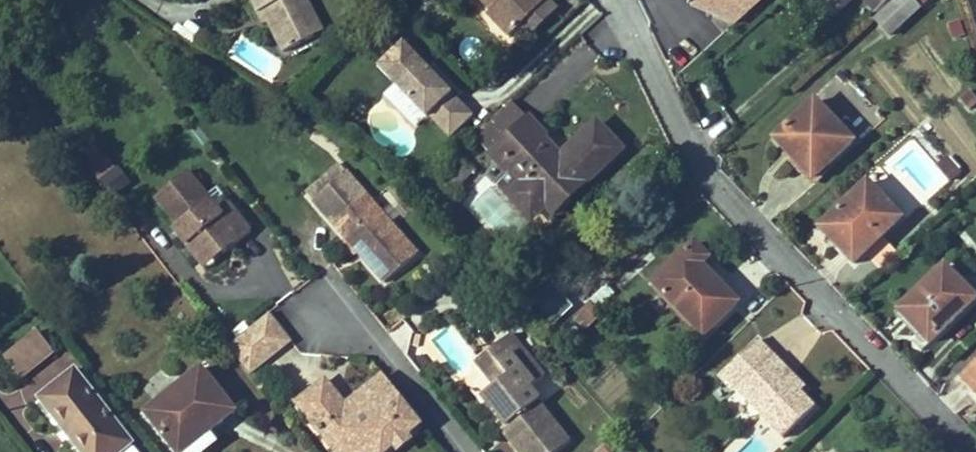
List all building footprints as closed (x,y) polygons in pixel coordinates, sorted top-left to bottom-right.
[(314,12),(307,0),(251,0),(258,14),(263,12),(268,23),(284,53),(315,36),(305,17),(314,12)] [(491,12),(488,15),(510,38),(521,27),(548,1),(548,0),(479,0),(491,12)] [(712,14),(734,24),(761,0),(712,0),(712,14)] [(844,0),(830,0),(839,10),(847,3),(844,0)] [(879,11),(892,0),(870,0),(879,11)] [(920,8),(912,0),(898,0),(876,20),(890,36),(920,8)] [(529,36),(557,10),(548,1),(521,27),(529,36)] [(268,23),(263,12),(258,14),(264,25),(268,23)] [(323,32),(314,12),(305,17),(315,36),(323,32)] [(474,116),(405,44),(381,66),(397,82),(394,85),(427,118),(429,116),(450,138),(474,116)] [(975,105),(975,98),(970,91),(960,99),(970,110),(975,105)] [(554,214),(622,150),(597,124),(575,144),(581,151),(564,167),(540,142),(545,137),(512,101),(474,137),(506,172),(497,181),(530,216),(543,203),(554,214)] [(814,180),(854,142),(816,102),(776,139),(814,180)] [(564,167),(581,151),(575,144),(563,156),(545,137),(540,142),(564,167)] [(113,197),(131,181),(97,142),(79,158),(113,197)] [(960,173),(947,158),(938,167),(951,181),(960,173)] [(314,201),(347,172),(339,163),(307,193),(314,201)] [(252,232),(229,203),(219,211),(208,196),(188,172),(156,198),(174,220),(179,226),(174,230),(197,260),(216,245),(224,254),(252,232)] [(418,254),(347,172),(314,201),(346,238),(350,235),(368,256),(364,259),(385,283),(418,254)] [(883,238),(903,219),(869,183),(826,223),(843,241),(838,246),(855,264),(865,254),(883,238)] [(229,203),(217,189),(208,196),(219,211),(229,203)] [(179,226),(174,220),(169,224),(174,230),(179,226)] [(368,256),(350,235),(346,238),(364,259),(368,256)] [(880,269),(897,253),(883,238),(865,254),(880,269)] [(739,304),(702,266),(710,259),(695,244),(654,284),(705,336),(739,304)] [(205,269),(224,254),(216,245),(197,260),(205,269)] [(437,268),(432,262),(424,268),(429,275),(437,268)] [(599,308),(615,293),(587,262),(537,306),(557,329),(591,299),(599,308)] [(975,301),(975,299),(946,267),(899,311),(930,344),(975,301)] [(434,281),(442,274),(437,268),(429,275),(434,281)] [(542,283),(549,277),(543,271),(536,277),(542,283)] [(270,313),(255,325),(277,352),(291,340),(270,313)] [(249,373),(277,352),(255,325),(228,347),(249,373)] [(21,378),(54,351),(38,332),(5,359),(21,378)] [(489,352),(508,377),(496,386),(483,397),(506,426),(511,423),(518,431),(509,438),(520,451),(558,451),(570,442),(538,402),(541,400),(531,388),(545,377),(511,335),(489,352)] [(815,408),(801,393),(784,376),(789,372),(759,340),(723,375),(784,438),(815,408)] [(508,377),(489,352),(477,362),(496,386),(508,377)] [(961,377),(975,392),(975,363),(961,377)] [(209,434),(236,412),(202,369),(146,414),(174,449),(193,434),(199,441),(203,447),(213,439),(209,434)] [(75,372),(42,398),(84,451),(119,451),(130,443),(75,372)] [(805,389),(789,372),(784,376),(801,393),(805,389)] [(384,376),(355,399),(359,405),(350,412),(346,406),(326,381),(298,403),(337,451),(341,451),(351,444),(358,451),(365,451),(374,445),(380,451),(387,451),(422,424),(384,376)] [(350,412),(359,405),(355,399),(346,406),(350,412)] [(518,431),(511,423),(506,426),(502,430),(509,438),(518,431)] [(199,441),(193,434),(174,449),(176,451),(186,451),(199,441)] [(137,444),(123,451),(141,451),(137,444)]
